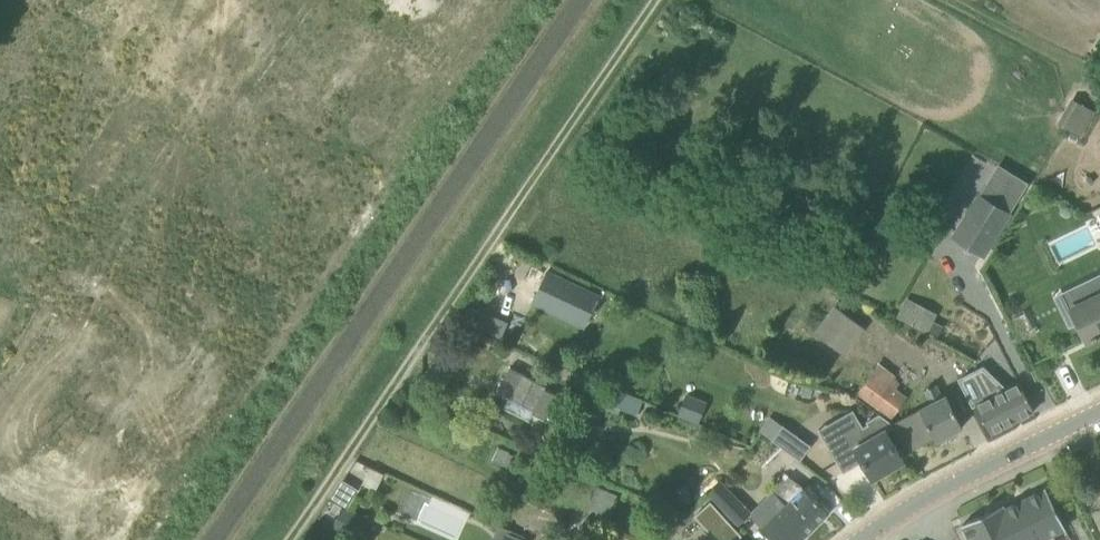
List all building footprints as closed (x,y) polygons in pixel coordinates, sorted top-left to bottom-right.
[(1095,112),(1071,98),(1057,122),(1081,136),(1095,112)] [(978,192),(951,236),(985,258),(1013,214),(1010,212),(1029,183),(998,164),(980,193),(978,192)] [(809,261),(804,272),(829,285),(835,274),(809,261)] [(573,322),(588,289),(547,270),(532,303),(573,322)] [(1091,299),(1072,308),(1087,341),(1092,338),(1093,340),(1098,338),(1098,336),(1099,335),(1099,280),(1085,287),(1091,299)] [(906,299),(896,318),(927,333),(937,313),(906,299)] [(834,306),(814,333),(845,356),(865,328),(834,306)] [(501,338),(508,323),(491,316),(484,332),(501,338)] [(878,363),(877,365),(855,394),(891,420),(908,396),(896,388),(900,383),(894,379),(896,376),(878,363)] [(971,394),(991,433),(1034,411),(1015,372),(971,394)] [(930,404),(920,409),(895,422),(910,451),(935,439),(936,441),(963,427),(946,396),(943,398),(936,385),(923,391),(930,404)] [(636,415),(642,400),(608,387),(600,408),(619,415),(621,409),(636,415)] [(683,392),(677,416),(702,421),(707,398),(683,392)] [(773,440),(783,426),(771,418),(761,432),(773,440)] [(828,447),(843,473),(859,464),(855,458),(859,455),(873,478),(903,461),(885,430),(870,439),(863,426),(828,447)] [(508,466),(514,454),(509,453),(510,451),(498,445),(492,459),(508,466)] [(375,488),(383,473),(360,461),(352,476),(375,488)] [(779,485),(773,491),(787,504),(763,528),(774,539),(802,539),(806,536),(829,513),(805,488),(788,476),(779,485)] [(343,480),(332,498),(347,508),(359,490),(343,480)] [(707,493),(740,525),(753,512),(719,480),(707,493)] [(687,485),(675,490),(681,506),(693,501),(687,485)] [(597,486),(588,507),(607,515),(617,495),(597,486)] [(1053,535),(1066,529),(1046,489),(1020,502),(1038,539),(1056,539),(1053,535)] [(432,501),(425,520),(447,529),(455,509),(432,501)] [(709,502),(694,516),(708,532),(699,539),(734,539),(739,535),(709,502)] [(993,510),(990,511),(1005,539),(1038,539),(1020,502),(1005,509),(1003,506),(1003,505),(999,507),(993,510)] [(350,527),(356,514),(354,513),(342,508),(333,528),(346,534),(350,527)] [(990,511),(963,524),(963,526),(965,528),(961,530),(966,539),(1005,539),(990,511)]
